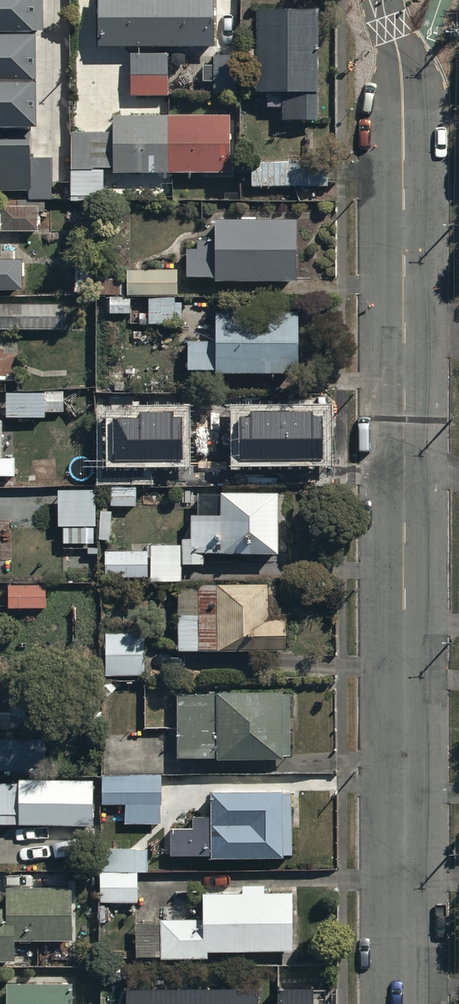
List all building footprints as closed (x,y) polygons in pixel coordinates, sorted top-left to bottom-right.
[(22,188),(22,197),(50,197),(51,158),(30,159),(29,125),(34,125),(32,30),(40,30),(40,0),(0,0),(0,188),(22,188)] [(98,57),(214,58),(214,0),(98,0),(98,57)] [(315,20),(254,21),(255,104),(280,104),(281,126),(316,126),(315,20)] [(169,63),(130,62),(130,102),(169,102),(169,63)] [(237,64),(214,64),(215,95),(237,95),(237,64)] [(230,119),(116,118),(116,174),(230,174),(230,119)] [(110,135),(75,135),(74,175),(109,175),(110,135)] [(252,172),(252,193),(300,194),(300,173),(252,172)] [(73,176),(72,203),(106,204),(107,177),(73,176)] [(0,212),(0,231),(43,231),(43,211),(0,212)] [(297,224),(220,224),(220,287),(297,287),(297,224)] [(25,295),(25,266),(6,267),(6,236),(0,236),(0,295),(25,295)] [(215,254),(190,253),(189,281),(214,281),(215,254)] [(178,272),(130,273),(131,298),(178,297),(178,272)] [(149,301),(149,324),(181,324),(181,301),(149,301)] [(0,308),(0,332),(64,331),(64,307),(0,308)] [(299,315),(221,315),(221,377),(299,377),(299,315)] [(214,346),(191,346),(191,374),(214,374),(214,346)] [(250,417),(240,417),(240,458),(321,457),(320,416),(311,416),(311,411),(250,412),(250,417)] [(113,418),(114,460),(182,459),(181,418),(172,418),(172,412),(140,413),(140,418),(113,418)] [(0,462),(0,480),(16,479),(16,461),(0,462)] [(98,492),(61,492),(61,529),(66,529),(66,546),(97,546),(97,528),(98,528),(98,492)] [(113,509),(137,509),(137,492),(114,492),(113,509)] [(279,557),(279,499),(225,499),(225,521),(196,521),(196,557),(279,557)] [(154,584),(183,584),(183,549),(154,550),(154,584)] [(107,554),(107,579),(148,579),(149,555),(107,554)] [(49,590),(12,589),(12,610),(48,611),(49,590)] [(277,656),(278,590),(178,590),(178,656),(277,656)] [(108,678),(146,678),(145,637),(107,637),(108,678)] [(221,701),(181,701),(180,763),(218,763),(218,768),(289,769),(290,698),(221,697),(221,701)] [(30,738),(29,702),(0,702),(0,738),(30,738)] [(0,752),(0,780),(39,779),(39,752),(0,752)] [(162,828),(161,777),(106,778),(106,806),(126,806),(127,828),(162,828)] [(22,819),(23,833),(95,832),(95,787),(0,788),(0,819),(22,819)] [(197,833),(173,833),(173,863),(285,862),(285,860),(293,859),(293,797),(283,797),(283,794),(212,795),(213,822),(197,822),(197,833)] [(138,906),(139,876),(106,876),(105,905),(138,906)] [(163,928),(138,928),(139,962),(163,960),(163,963),(210,962),(210,955),(295,954),(295,897),(268,897),(268,890),(244,890),(244,897),(205,897),(205,923),(163,923),(163,928)] [(16,967),(16,945),(73,945),(73,894),(7,894),(7,914),(0,914),(0,967),(16,967)] [(279,976),(279,1003),(312,1003),(312,976),(279,976)] [(76,990),(10,989),(10,1003),(76,1003),(76,990)]
